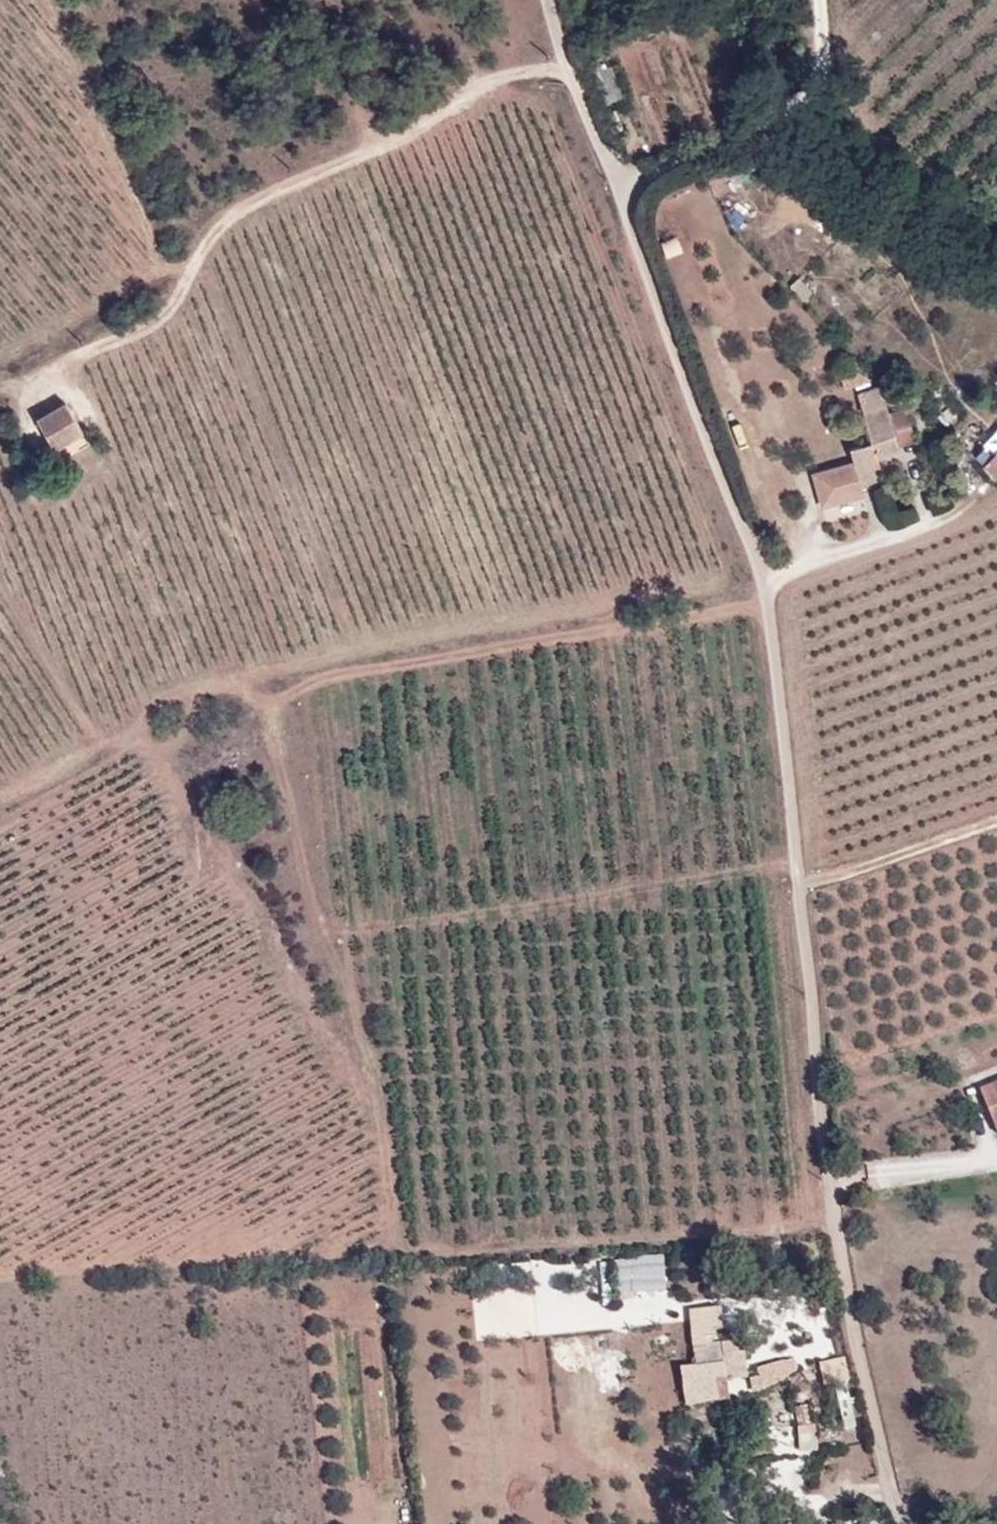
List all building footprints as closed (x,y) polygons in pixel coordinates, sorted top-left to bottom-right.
[(720,169),(708,173),(718,195),(729,189),(720,169)] [(852,365),(840,370),(847,387),(868,379),(852,365)] [(857,463),(816,474),(826,506),(866,495),(864,489),(862,481),(883,474),(879,458),(900,451),(899,447),(891,420),(881,385),(859,392),(874,442),(853,449),(857,463)] [(85,432),(67,403),(39,418),(57,447),(85,432)] [(908,415),(891,420),(899,447),(916,441),(908,415)] [(987,464),(996,475),(996,454),(987,464)] [(886,483),(883,474),(862,481),(864,489),(886,483)] [(980,1091),(996,1130),(996,1084),(980,1091)] [(622,1290),(662,1287),(660,1257),(620,1260),(622,1290)] [(748,1373),(743,1339),(707,1344),(706,1336),(716,1335),(715,1328),(723,1327),(720,1306),(689,1310),(701,1398),(721,1395),(718,1377),(748,1373)] [(758,1368),(763,1390),(793,1371),(791,1369),(794,1366),(794,1363),(792,1361),(789,1360),(786,1362),(784,1359),(758,1368)]
